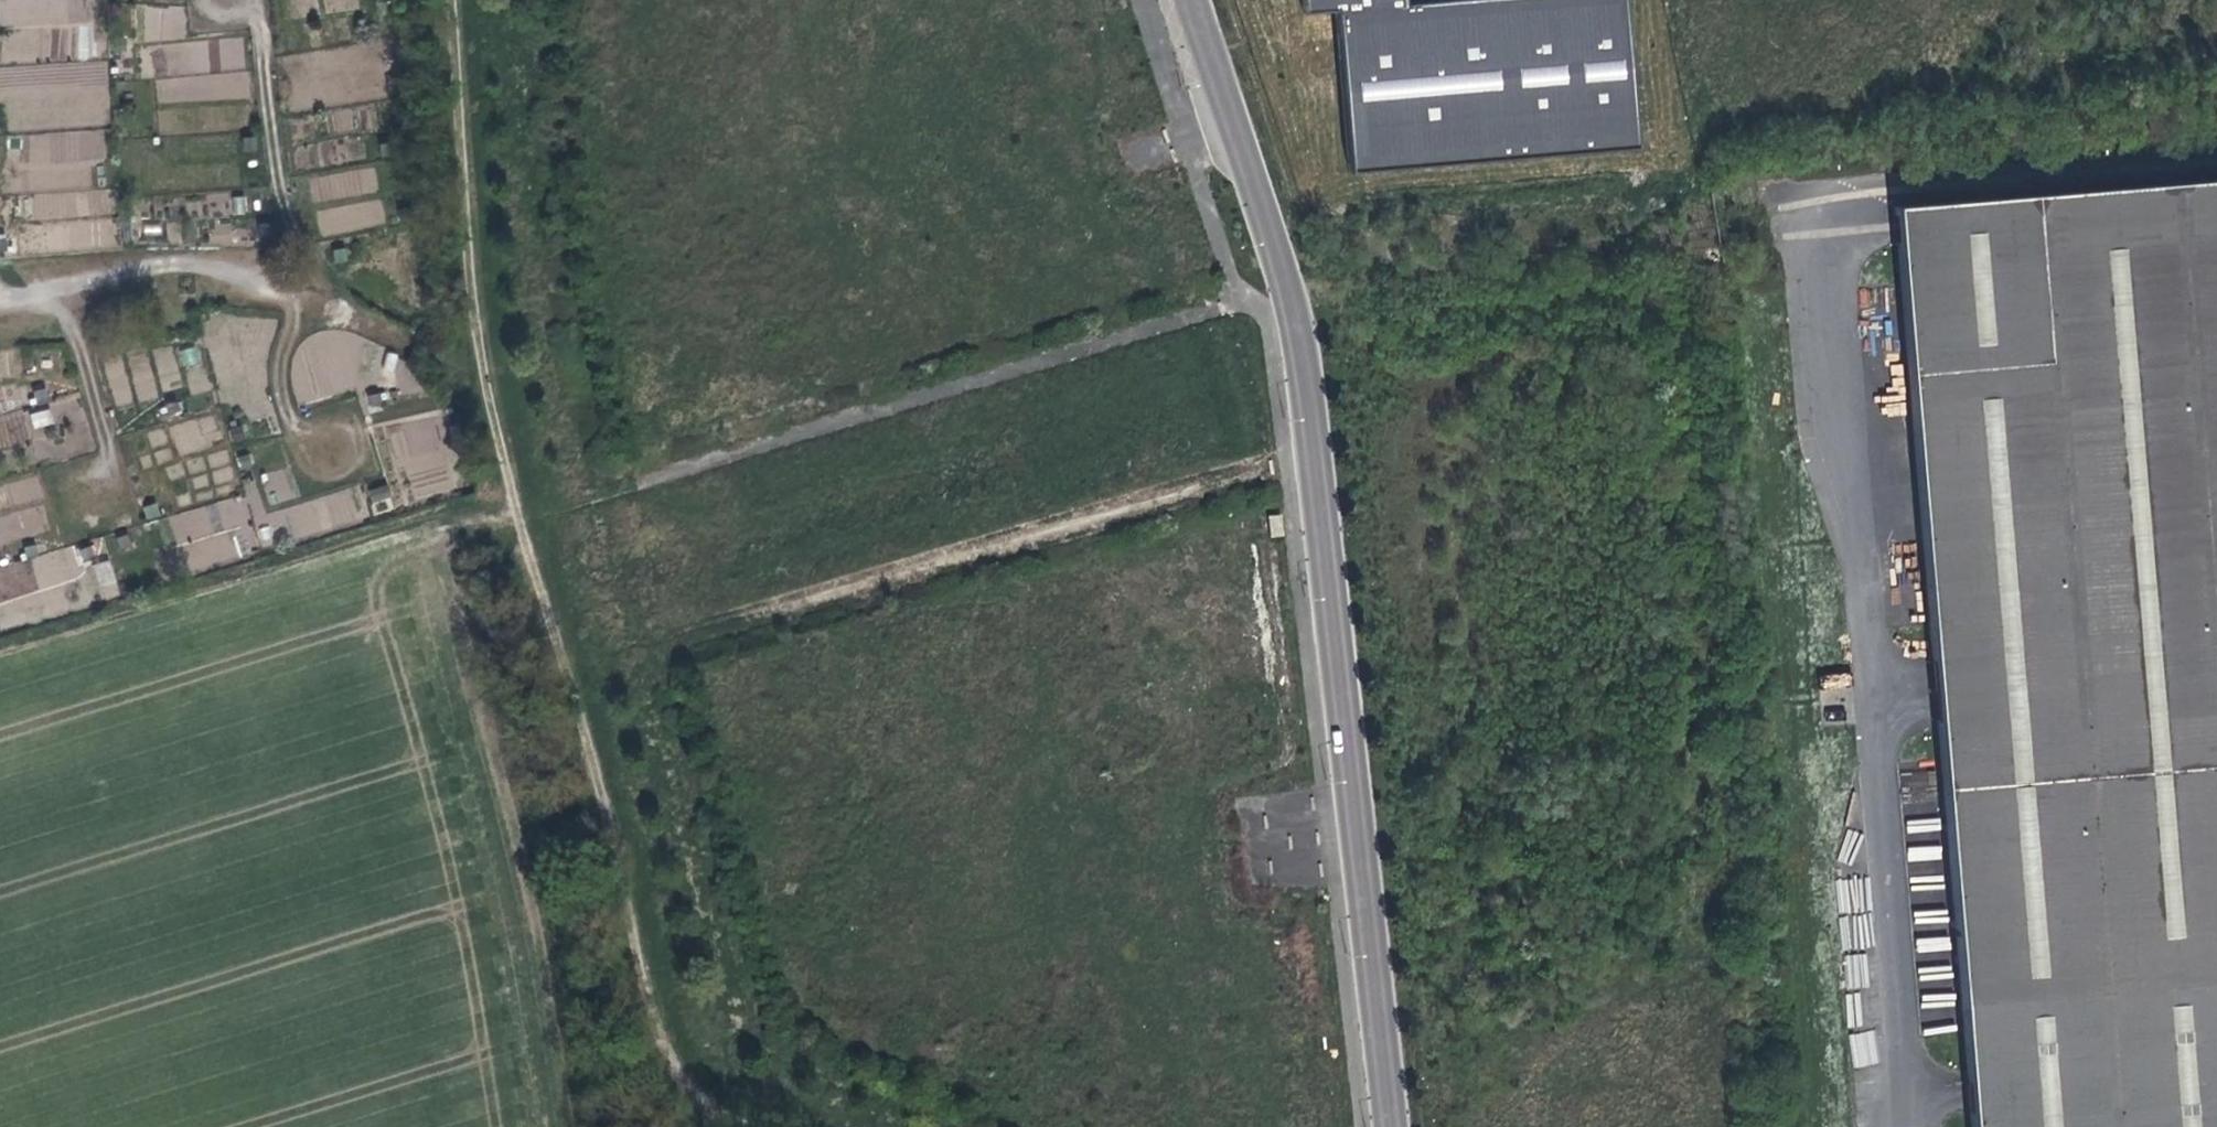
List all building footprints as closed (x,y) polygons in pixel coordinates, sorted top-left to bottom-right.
[(86,24),(85,0),(0,0),(0,27),(86,24)] [(1407,10),(1406,0),(1306,0),(1307,18),(1407,10)] [(1349,165),(1652,141),(1641,0),(1528,0),(1407,10),(1336,16),(1339,53),(1349,165)] [(76,59),(91,58),(89,24),(73,25),(76,59)] [(42,85),(41,65),(0,68),(0,87),(42,85)] [(69,184),(68,165),(106,163),(105,130),(27,133),(28,169),(53,168),(54,184),(69,184)] [(1895,206),(1969,1126),(2216,1126),(2216,177),(1895,206)] [(33,218),(108,215),(107,191),(31,194),(33,218)] [(49,408),(30,413),(33,428),(53,424),(49,408)] [(50,530),(36,476),(0,486),(0,543),(50,530)] [(228,522),(245,518),(241,499),(224,502),(228,522)] [(207,508),(172,514),(175,537),(211,531),(207,508)] [(0,566),(0,603),(83,580),(73,545),(0,566)] [(93,563),(98,584),(116,580),(110,559),(93,563)]
